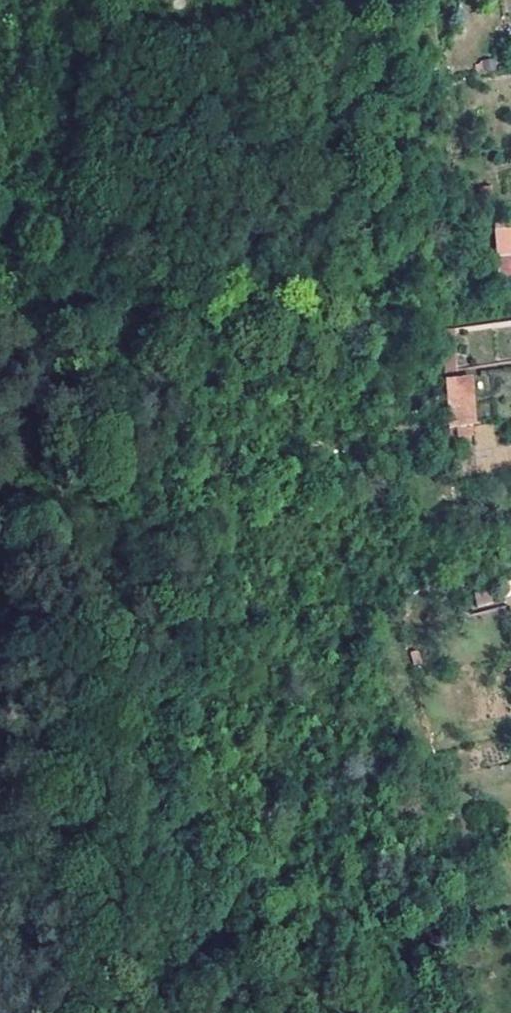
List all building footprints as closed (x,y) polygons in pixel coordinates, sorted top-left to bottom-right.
[(476,192),(477,204),(489,202),(488,191),(476,192)] [(493,261),(509,259),(507,233),(498,234),(491,235),(493,261)] [(510,284),(510,275),(509,259),(493,261),(495,286),(510,284)] [(472,428),(467,378),(442,382),(447,431),(472,428)]
